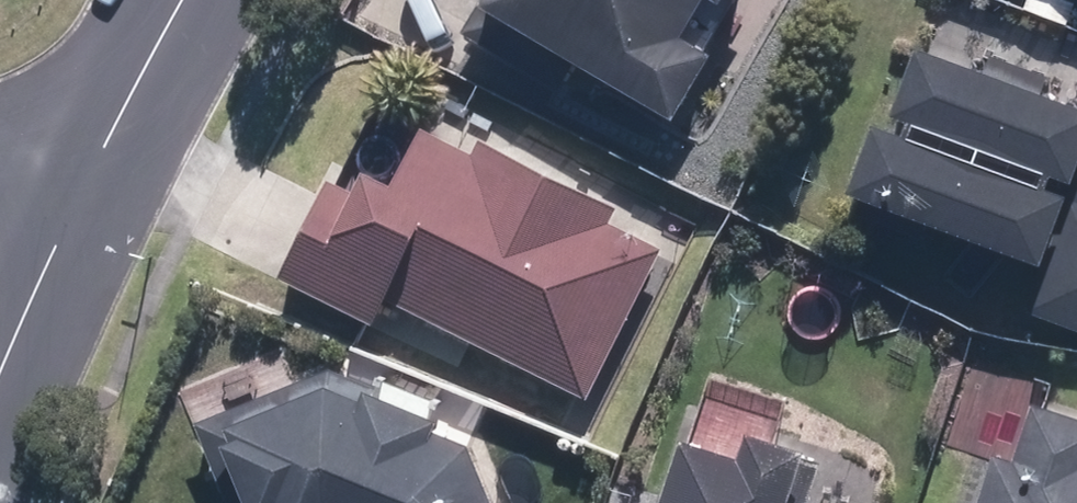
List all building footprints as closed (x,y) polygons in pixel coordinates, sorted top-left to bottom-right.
[(468,4),(660,119),(698,56),(669,39),(693,0),(471,0),(468,4)] [(836,193),(1035,269),(1019,309),(1076,331),(1076,146),(1074,144),(1076,136),(1076,117),(1030,99),(1037,81),(984,61),(977,78),(902,50),(870,131),(861,127),(836,193)] [(319,189),(275,279),(370,325),(382,301),(582,398),(655,248),(600,222),(604,215),(475,153),(472,160),(411,131),(383,189),(353,174),(341,199),(319,189)] [(458,448),(417,432),(422,418),(362,395),(364,389),(321,372),(190,424),(222,502),(481,502),(458,448)] [(1019,404),(1001,464),(982,458),(969,502),(1076,502),(1076,421),(1019,404)] [(669,440),(649,502),(800,502),(812,466),(734,442),(729,459),(669,440)]
